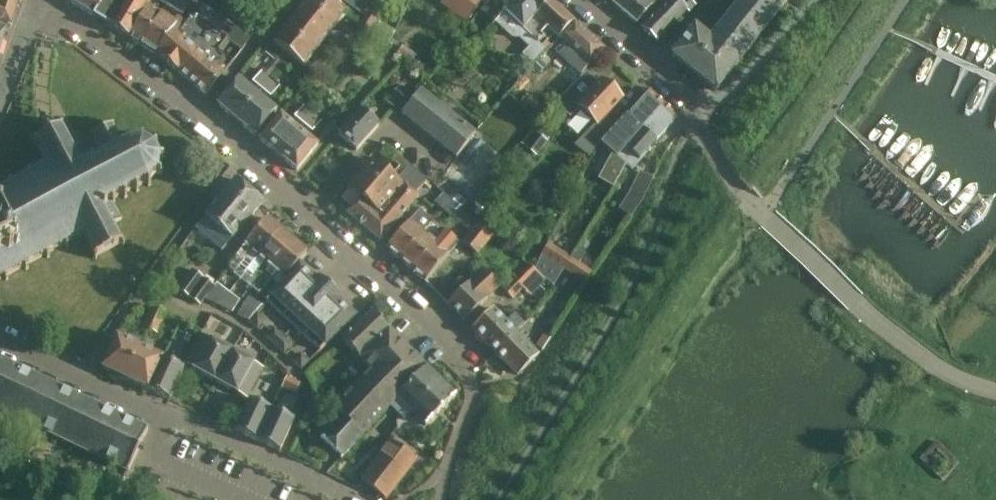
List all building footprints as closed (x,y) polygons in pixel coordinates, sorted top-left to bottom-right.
[(0,6),(0,7),(0,8),(14,12),(18,0),(0,0),(0,6)] [(105,0),(66,0),(94,18),(105,0)] [(94,18),(127,38),(147,5),(150,0),(124,0),(123,0),(105,0),(94,18)] [(127,38),(140,46),(160,14),(154,10),(159,0),(158,0),(150,0),(147,5),(127,38)] [(159,0),(167,5),(182,15),(185,10),(192,15),(200,4),(195,0),(191,0),(190,3),(185,0),(158,0),(159,0)] [(330,0),(306,0),(305,2),(336,27),(347,13),(330,0)] [(364,17),(373,5),(366,0),(341,0),(364,17)] [(439,4),(466,23),(482,0),(442,0),(439,4)] [(480,11),(492,22),(493,21),(513,0),(489,0),(480,11)] [(512,39),(513,39),(515,39),(517,39),(518,39),(520,38),(529,47),(522,54),(533,65),(545,51),(537,43),(543,37),(540,34),(547,27),(536,18),(549,1),(548,0),(513,0),(493,21),(512,39)] [(612,3),(636,24),(656,0),(615,0),(612,3)] [(695,5),(700,0),(694,0),(692,2),(689,0),(678,0),(677,1),(676,0),(669,0),(641,28),(657,42),(686,11),(688,13),(695,5)] [(671,56),(715,91),(787,0),(741,0),(713,35),(698,23),(671,56)] [(558,38),(560,37),(573,22),(549,1),(536,18),(547,27),(558,38)] [(336,27),(305,2),(294,15),(326,40),(336,27)] [(192,15),(185,24),(177,35),(175,34),(158,58),(175,71),(210,27),(211,28),(219,18),(200,4),(192,15)] [(6,27),(9,27),(14,12),(0,8),(0,25),(6,27)] [(173,22),(160,14),(140,46),(158,58),(175,34),(177,35),(185,24),(176,17),(173,22)] [(326,40),(294,15),(284,29),(315,54),(326,40)] [(360,28),(368,34),(377,20),(369,15),(360,28)] [(573,22),(560,37),(564,41),(555,51),(571,66),(580,74),(603,49),(573,22)] [(210,27),(175,71),(191,84),(218,50),(217,50),(225,39),(241,50),(250,38),(234,26),(229,24),(221,35),(211,28),(210,27)] [(315,54),(284,29),(273,42),(304,67),(315,54)] [(402,46),(397,54),(410,63),(416,55),(402,46)] [(191,84),(205,95),(232,62),(218,50),(191,84)] [(253,82),(261,89),(271,78),(262,70),(253,82)] [(570,115),(578,106),(597,124),(576,147),(588,157),(612,125),(604,117),(621,99),(601,80),(596,85),(585,75),(558,104),(570,115)] [(921,89),(903,77),(867,132),(885,144),(921,89)] [(235,120),(257,94),(238,78),(216,105),(235,120)] [(271,78),(261,89),(270,96),(280,85),(271,78)] [(394,89),(385,101),(395,109),(404,98),(394,89)] [(456,158),(475,133),(420,89),(401,114),(456,158)] [(633,122),(616,141),(624,148),(663,105),(649,92),(627,116),(633,122)] [(235,120),(254,136),(276,110),(257,94),(235,120)] [(303,124),(312,113),(303,105),(294,117),(303,124)] [(617,157),(616,158),(625,166),(631,172),(640,162),(638,161),(676,120),(677,118),(663,105),(624,148),(625,148),(617,157)] [(360,109),(337,134),(356,151),(378,125),(360,109)] [(321,120),(312,113),(303,124),(312,131),(321,120)] [(280,114),(258,140),(277,155),(299,129),(280,114)] [(4,278),(5,281),(8,279),(6,276),(24,266),(26,270),(27,269),(29,268),(27,265),(45,255),(47,258),(50,256),(48,253),(64,244),(66,248),(69,247),(67,243),(83,234),(93,254),(92,259),(96,260),(97,255),(118,244),(123,245),(124,242),(120,240),(111,225),(121,219),(114,205),(116,204),(113,199),(122,194),(125,199),(128,198),(125,192),(133,187),(136,193),(139,191),(136,186),(145,181),(147,186),(150,184),(147,179),(155,172),(158,176),(161,174),(158,170),(159,160),(164,159),(164,156),(158,156),(154,147),(157,144),(155,141),(151,145),(142,140),(143,135),(140,134),(139,140),(128,142),(126,137),(123,138),(125,143),(122,144),(112,126),(113,123),(111,122),(110,125),(93,133),(90,132),(89,135),(92,136),(101,155),(93,159),(91,154),(79,160),(75,153),(78,151),(76,148),(73,150),(62,129),(63,124),(59,123),(58,128),(37,139),(32,138),(31,142),(36,143),(47,163),(30,172),(29,169),(26,171),(28,174),(12,183),(10,180),(8,181),(9,184),(0,189),(0,280),(4,278)] [(549,138),(534,127),(521,144),(536,156),(549,138)] [(299,129),(277,155),(296,171),(318,145),(299,129)] [(347,213),(363,227),(400,184),(397,181),(372,160),(348,189),(359,199),(347,213)] [(410,166),(397,181),(400,184),(363,227),(380,241),(418,197),(415,194),(427,181),(410,166)] [(641,200),(653,178),(640,172),(629,194),(641,200)] [(235,180),(203,216),(231,240),(262,203),(235,180)] [(451,201),(443,194),(437,189),(429,198),(443,210),(451,201)] [(463,212),(451,201),(443,210),(455,221),(463,212)] [(561,216),(565,208),(556,204),(552,212),(553,213),(551,219),(555,221),(559,215),(561,216)] [(386,248),(399,260),(433,222),(426,216),(420,211),(386,248)] [(460,225),(468,232),(472,227),(464,220),(468,216),(463,212),(455,221),(460,225)] [(240,278),(280,231),(266,219),(243,245),(226,268),(233,273),(240,278)] [(399,260),(412,271),(443,235),(442,234),(436,229),(439,227),(433,222),(399,260)] [(478,223),(462,243),(477,255),(493,235),(478,223)] [(247,283),(254,288),(293,242),(280,231),(240,278),(247,283)] [(443,235),(412,271),(424,283),(435,271),(448,256),(447,255),(455,246),(449,240),(451,238),(444,232),(442,234),(443,235)] [(276,271),(284,276),(285,278),(289,273),(306,254),(293,242),(254,288),(260,293),(276,271)] [(584,282),(591,270),(570,258),(563,269),(584,282)] [(340,297),(319,278),(316,281),(299,265),(290,274),(328,306),(303,335),(319,351),(354,317),(337,301),(340,297)] [(199,305),(204,298),(213,285),(192,270),(178,290),(199,305)] [(482,270),(447,304),(464,322),(499,287),(482,270)] [(444,279),(435,271),(424,283),(433,291),(444,279)] [(263,303),(303,335),(328,306),(290,274),(289,273),(285,278),(284,276),(263,303)] [(503,289),(512,299),(524,287),(515,277),(503,289)] [(209,300),(217,305),(227,292),(220,287),(216,289),(209,300)] [(227,292),(217,305),(232,312),(240,301),(227,292)] [(237,315),(248,320),(261,305),(248,298),(237,315)] [(152,307),(147,317),(143,327),(156,334),(165,314),(152,307)] [(472,331),(487,346),(495,353),(515,332),(493,310),(472,331)] [(372,311),(342,340),(371,370),(333,410),(340,416),(320,437),(341,456),(396,397),(426,367),(372,311)] [(257,313),(249,321),(258,329),(265,321),(257,313)] [(274,329),(266,337),(275,346),(283,337),(274,329)] [(515,332),(495,353),(517,375),(538,354),(515,332)] [(542,350),(551,337),(544,333),(536,346),(542,350)] [(184,364),(215,381),(232,351),(200,334),(184,364)] [(283,337),(275,346),(286,355),(293,347),(283,337)] [(124,379),(139,348),(116,338),(102,368),(124,379)] [(161,359),(139,348),(124,379),(146,389),(161,359)] [(263,368),(232,351),(215,381),(246,398),(263,368)] [(300,354),(293,362),(301,369),(308,361),(300,354)] [(161,359),(146,389),(169,400),(183,369),(161,359)] [(26,424),(44,432),(128,472),(148,430),(0,360),(0,411),(26,424)] [(396,397),(411,412),(425,426),(455,396),(426,367),(396,397)] [(294,393),(299,383),(286,377),(281,387),(294,393)] [(257,441),(271,410),(248,400),(234,430),(257,441)] [(271,410),(257,441),(279,451),(293,420),(271,410)] [(361,481),(366,484),(385,499),(415,459),(391,441),(361,481)]
